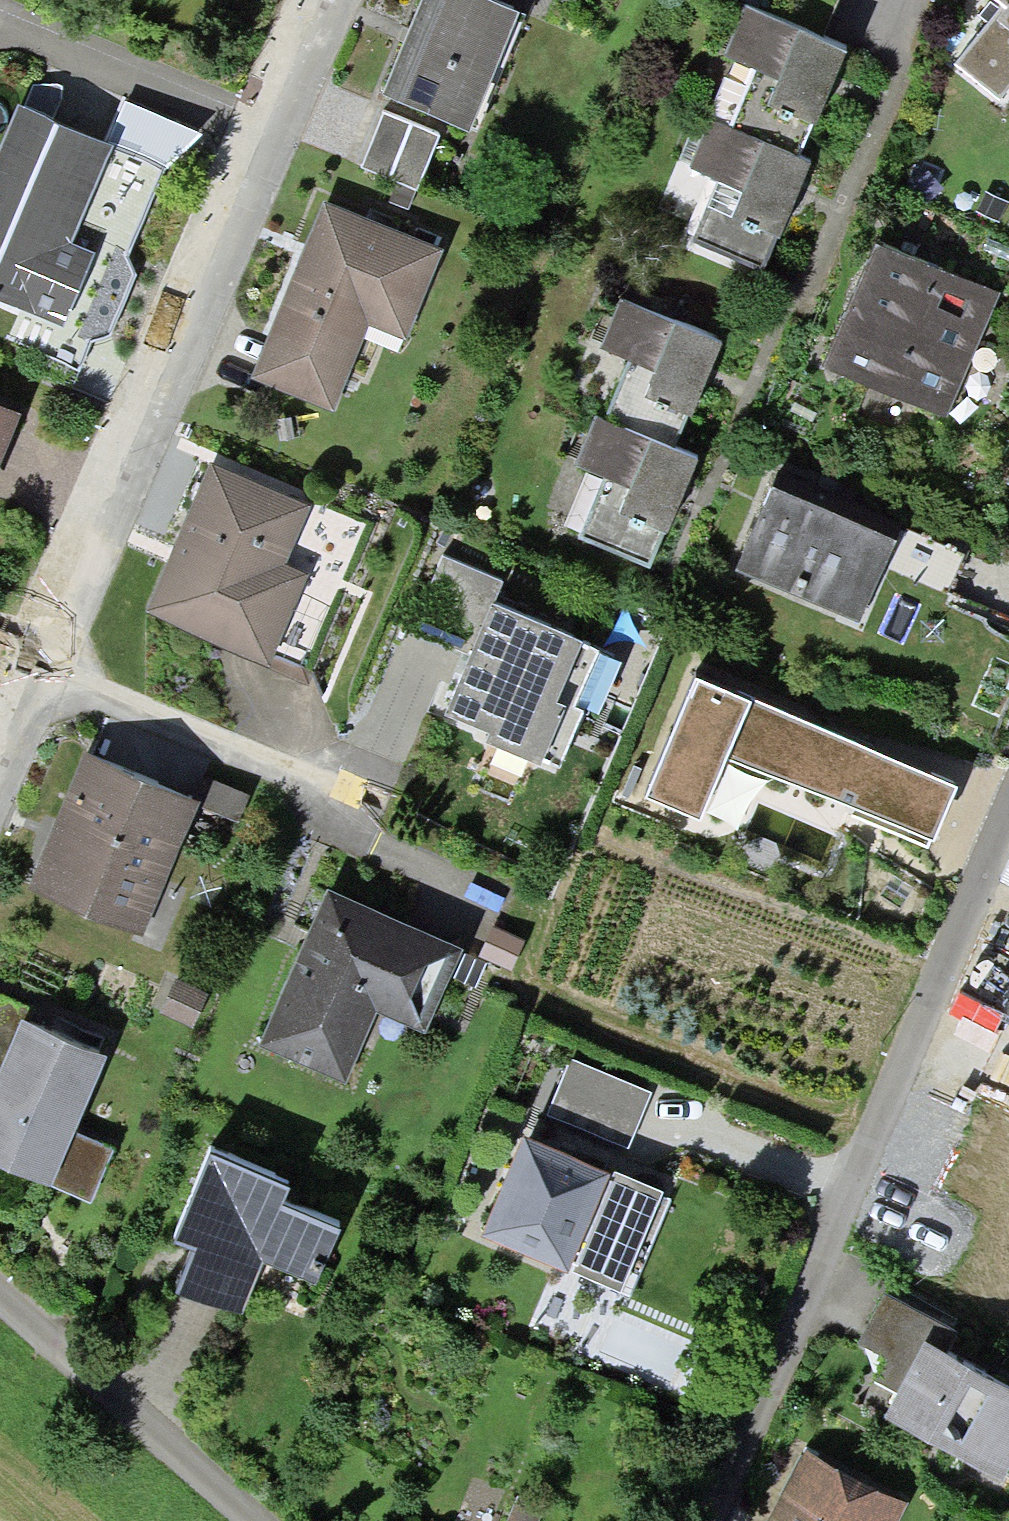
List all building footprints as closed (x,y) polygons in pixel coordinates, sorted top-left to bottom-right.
[(383,87),(468,120),(513,6),(497,0),(417,0),(383,87)] [(1008,9),(1008,0),(998,0),(1008,9)] [(836,40),(732,3),(717,43),(752,56),(728,122),(797,147),(836,40)] [(132,97),(113,142),(181,171),(200,126),(132,97)] [(57,313),(82,249),(61,241),(101,138),(13,103),(0,135),(0,291),(57,313)] [(427,187),(448,129),(388,107),(367,166),(427,187)] [(807,161),(703,124),(688,165),(723,177),(699,244),(768,268),(807,161)] [(319,205),(254,373),(328,402),(359,323),(393,337),(428,248),(319,205)] [(873,236),(820,359),(938,410),(991,287),(873,236)] [(710,335),(606,297),(591,338),(626,350),(602,417),(671,442),(710,335)] [(689,453),(585,415),(570,456),(605,469),(581,535),(650,560),(689,453)] [(203,466),(146,611),(261,656),(295,569),(274,560),(297,503),(203,466)] [(772,468),(733,556),(856,611),(879,560),(896,523),(772,468)] [(896,523),(879,560),(934,585),(951,548),(896,523)] [(566,619),(452,582),(395,728),(511,771),(566,619)] [(956,782),(698,678),(651,793),(701,813),(722,760),(931,844),(956,782)] [(80,753),(30,886),(133,924),(182,791),(80,753)] [(197,779),(190,803),(231,814),(238,790),(197,779)] [(316,891),(257,1042),(335,1072),(362,1003),(411,1022),(443,940),(316,891)] [(487,928),(475,954),(504,968),(517,942),(487,928)] [(171,979),(157,1012),(180,1022),(194,989),(171,979)] [(17,1013),(0,1006),(0,1051),(17,1013)] [(42,1169),(96,1049),(17,1013),(0,1051),(0,1151),(42,1169)] [(576,1054),(553,1113),(638,1146),(661,1087),(576,1054)] [(518,1132),(481,1219),(555,1250),(623,1280),(662,1193),(518,1132)] [(190,1231),(173,1276),(231,1299),(250,1250),(299,1269),(322,1212),(273,1193),(281,1172),(205,1143),(173,1225),(190,1231)] [(876,1374),(899,1386),(924,1335),(932,1319),(882,1294),(859,1339),(886,1352),(876,1374)] [(889,1405),(1000,1461),(1008,1443),(1008,1378),(924,1335),(899,1386),(889,1405)] [(769,1520),(886,1520),(896,1500),(801,1454),(769,1520)] [(495,1520),(525,1520),(530,1508),(504,1498),(495,1520)]
